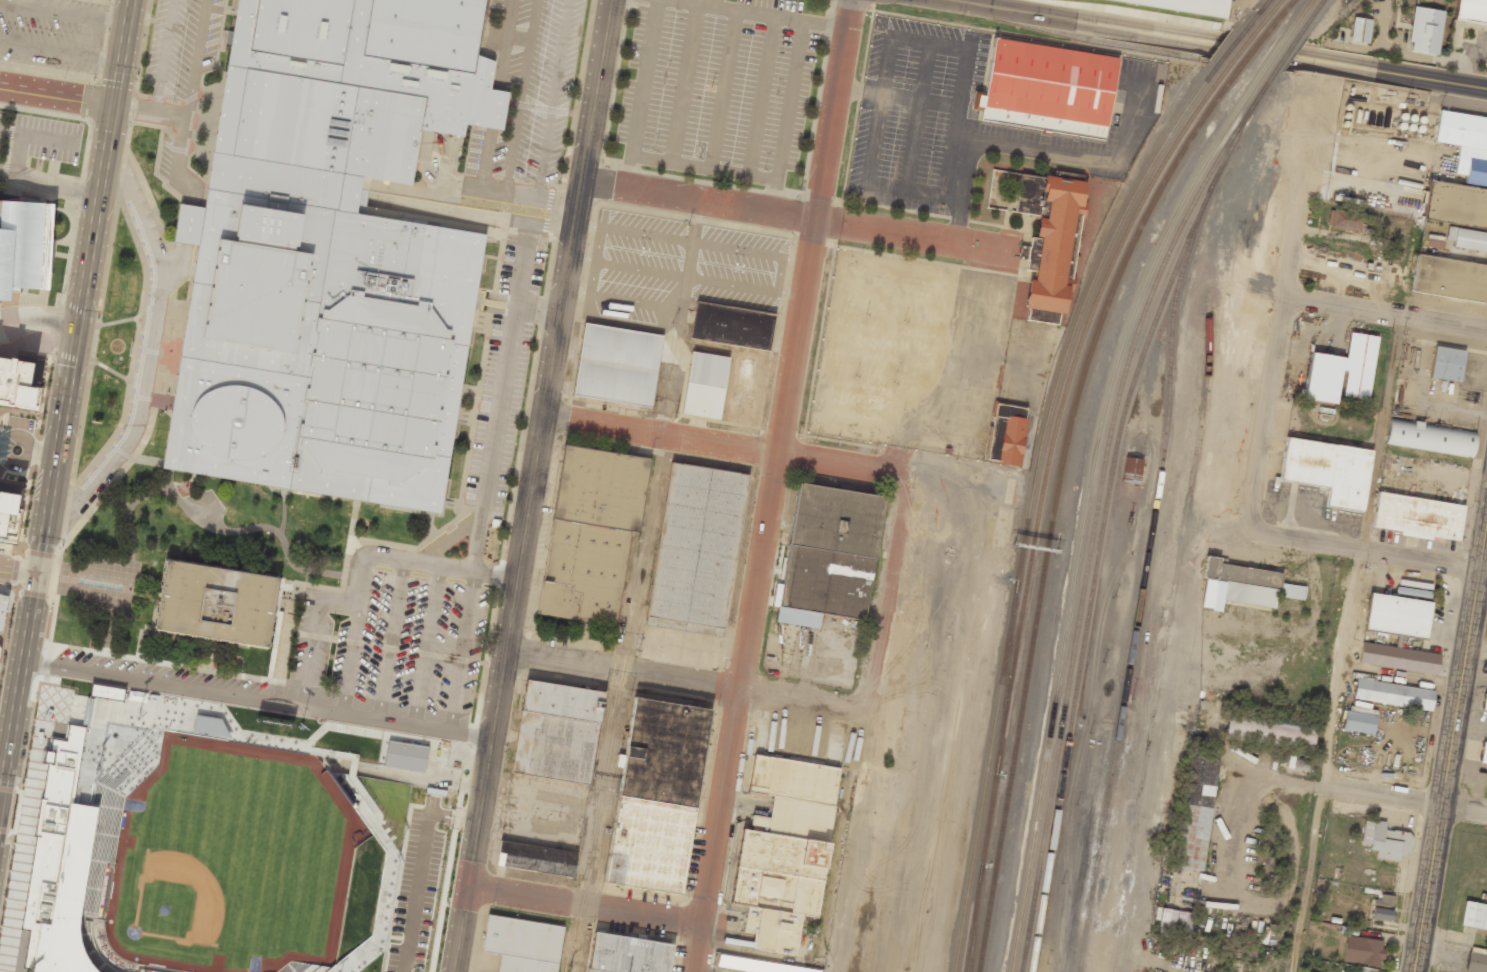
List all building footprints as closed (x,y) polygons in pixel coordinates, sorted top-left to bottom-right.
[(440,502),(470,319),(475,288),(484,234),(355,213),(356,208),(361,176),(410,183),(419,128),(463,135),(465,124),(482,126),(487,101),(489,90),(494,63),(475,55),(484,0),(238,0),(237,8),(232,36),(203,208),(201,223),(197,245),(171,399),(164,443),(160,467),(169,468),(195,472),(284,487),(353,498),(430,511),(438,513),(440,502)] [(1225,18),(1227,0),(1115,0),(1225,18)] [(1456,21),(1486,25),(1486,0),(1459,0),(1456,21)] [(1444,11),(1413,6),(1408,42),(1411,42),(1409,51),(1437,55),(1444,11)] [(1372,20),(1353,16),(1348,41),(1367,44),(1372,20)] [(1116,57),(992,39),(984,96),(973,94),(971,110),(981,112),(979,121),(1104,139),(1116,57)] [(489,90),(497,91),(508,93),(501,130),(491,128),(482,126),(489,90)] [(1458,145),(1454,174),(1464,175),(1463,184),(1486,187),(1486,117),(1438,111),(1434,142),(1458,145)] [(1083,180),(1044,174),(1042,190),(1045,190),(1043,199),(1048,201),(1045,218),(1039,217),(1036,237),(1029,236),(1026,269),(1035,270),(1034,279),(1029,278),(1025,306),(1063,312),(1067,285),(1064,284),(1076,205),(1081,206),(1083,180)] [(1429,180),(1423,218),(1486,228),(1486,189),(1429,180)] [(52,202),(0,199),(0,300),(8,300),(9,288),(47,289),(52,202)] [(203,208),(190,205),(179,204),(173,242),(184,243),(197,245),(203,208)] [(1359,232),(1361,214),(1329,210),(1327,228),(1359,232)] [(1453,240),(1452,248),(1486,252),(1486,232),(1447,227),(1446,240),(1453,240)] [(1486,302),(1486,264),(1415,256),(1411,294),(1486,302)] [(695,301),(690,336),(768,350),(774,314),(695,301)] [(584,321),(573,394),(651,407),(662,335),(584,321)] [(1310,353),(1304,400),(1335,404),(1339,371),(1345,372),(1342,397),(1368,400),(1376,336),(1349,332),(1345,357),(1310,353)] [(1459,382),(1464,351),(1434,346),(1429,377),(1459,382)] [(691,350),(730,356),(719,419),(681,413),(691,350)] [(39,409),(43,388),(35,386),(39,363),(0,356),(0,402),(39,409)] [(1028,408),(995,403),(986,461),(1019,466),(1028,408)] [(1476,431),(1389,419),(1385,445),(1472,457),(1476,431)] [(1371,450),(1285,437),(1279,480),(1328,487),(1325,507),(1362,512),(1371,450)] [(564,443),(536,613),(616,627),(630,530),(638,532),(650,457),(564,443)] [(671,461),(748,475),(724,628),(646,614),(671,461)] [(797,482),(884,496),(874,558),(789,542),(797,482)] [(9,537),(12,515),(22,516),(25,496),(0,491),(0,536),(9,537)] [(1372,527),(1399,531),(1399,534),(1458,542),(1463,505),(1377,493),(1372,527)] [(789,542),(779,605),(865,619),(874,558),(789,542)] [(1222,601),(1275,608),(1280,572),(1226,564),(1227,559),(1206,556),(1199,608),(1220,611),(1222,601)] [(166,559),(279,576),(267,647),(212,637),(155,628),(166,559)] [(1277,596),(1302,600),(1305,588),(1280,583),(1277,596)] [(1431,602),(1369,593),(1364,629),(1426,638),(1431,602)] [(1440,655),(1362,641),(1358,662),(1436,676),(1440,655)] [(527,678),(511,771),(589,784),(605,692),(527,678)] [(1430,711),(1433,690),(1356,678),(1353,699),(1430,711)] [(124,688),(91,684),(89,697),(123,701),(124,688)] [(633,696),(710,709),(681,894),(603,882),(633,696)] [(1374,734),(1376,709),(1345,707),(1343,731),(1374,734)] [(1311,751),(1315,725),(1228,713),(1224,739),(1311,751)] [(192,732),(223,737),(226,719),(195,714),(192,732)] [(137,963),(136,971),(31,971),(31,969),(23,968),(29,930),(21,928),(36,837),(33,836),(39,798),(42,798),(47,764),(42,763),(44,750),(49,751),(50,738),(65,740),(68,724),(85,727),(73,803),(94,807),(98,782),(152,728),(164,730),(158,765),(124,797),(113,864),(106,863),(97,918),(104,919),(104,929),(105,936),(108,942),(112,949),(116,955),(122,959),(128,962),(137,963)] [(425,771),(428,746),(387,741),(384,767),(425,771)] [(755,753),(840,767),(817,917),(731,902),(743,828),(768,832),(773,795),(748,790),(755,753)] [(1203,871),(1219,759),(1189,755),(1174,867),(1203,871)] [(1360,844),(1369,845),(1368,850),(1376,851),(1375,858),(1398,861),(1399,856),(1408,857),(1412,833),(1384,830),(1385,822),(1364,820),(1360,844)] [(500,839),(577,851),(574,876),(497,863),(500,839)] [(113,864),(106,863),(97,918),(104,919),(113,864)] [(1373,899),(1370,918),(1390,921),(1395,896),(1381,894),(1380,900),(1373,899)] [(1464,900),(1459,925),(1486,931),(1486,905),(1464,900)] [(1189,940),(1192,912),(1161,909),(1158,937),(1189,940)] [(564,925),(557,971),(497,971),(500,952),(483,950),(488,914),(564,925)] [(673,943),(668,971),(587,971),(594,930),(673,943)] [(1380,966),(1383,941),(1345,935),(1342,961),(1380,966)] [(1466,971),(1486,971),(1486,951),(1469,949),(1466,971)] [(746,971),(820,971),(820,968),(718,956),(716,968),(746,971)] [(329,967),(323,971),(277,971),(289,961),(329,967)] [(136,971),(191,971),(137,963),(136,971)]
